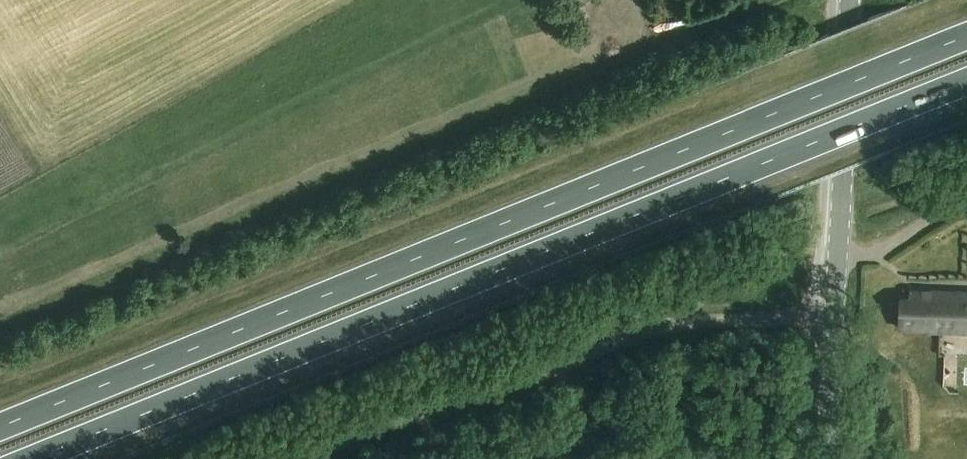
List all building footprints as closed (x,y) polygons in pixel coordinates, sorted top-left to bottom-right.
[(911,290),(911,298),(901,298),(899,328),(926,330),(925,332),(966,333),(966,292),(911,290)]
